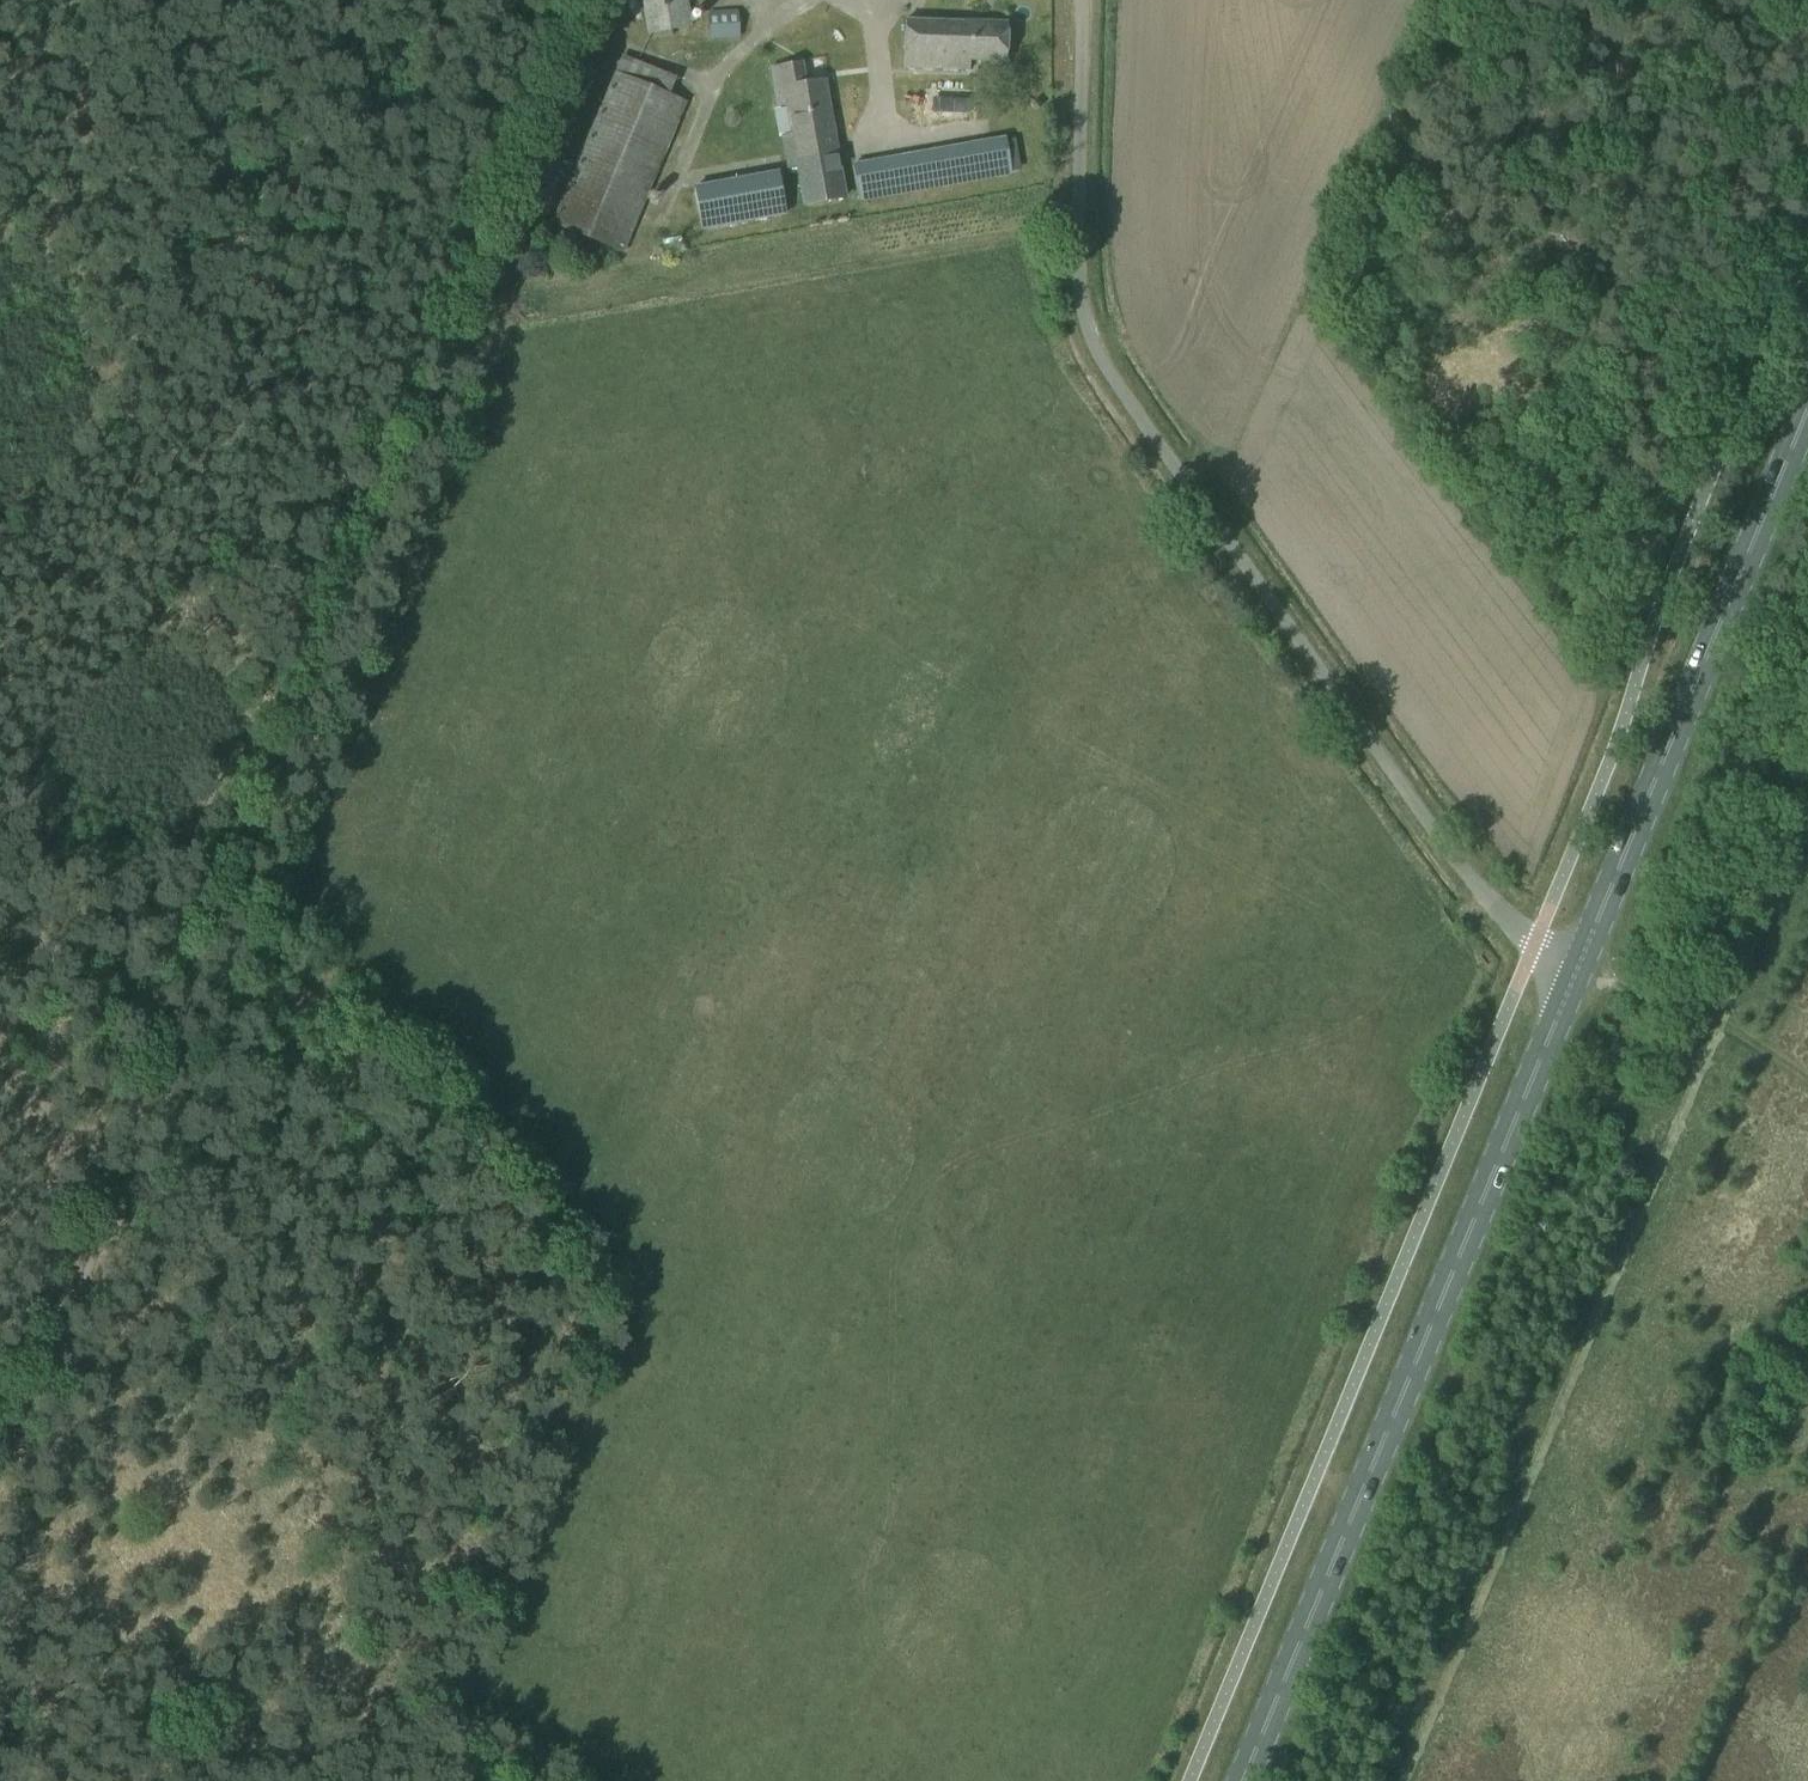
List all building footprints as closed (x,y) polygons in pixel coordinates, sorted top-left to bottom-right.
[(690,27),(685,0),(644,0),(649,33),(690,27)] [(708,13),(710,37),(739,35),(737,11),(708,13)] [(1006,23),(904,20),(903,68),(969,70),(969,59),(1005,60),(1006,23)] [(804,83),(800,63),(771,68),(777,107),(787,105),(792,134),(783,135),(788,168),(798,166),(804,204),(843,197),(823,80),(804,83)] [(621,252),(684,101),(615,73),(552,223),(621,252)] [(1004,138),(853,165),(859,201),(1011,174),(1004,138)] [(777,172),(733,180),(740,223),(785,215),(777,172)]
